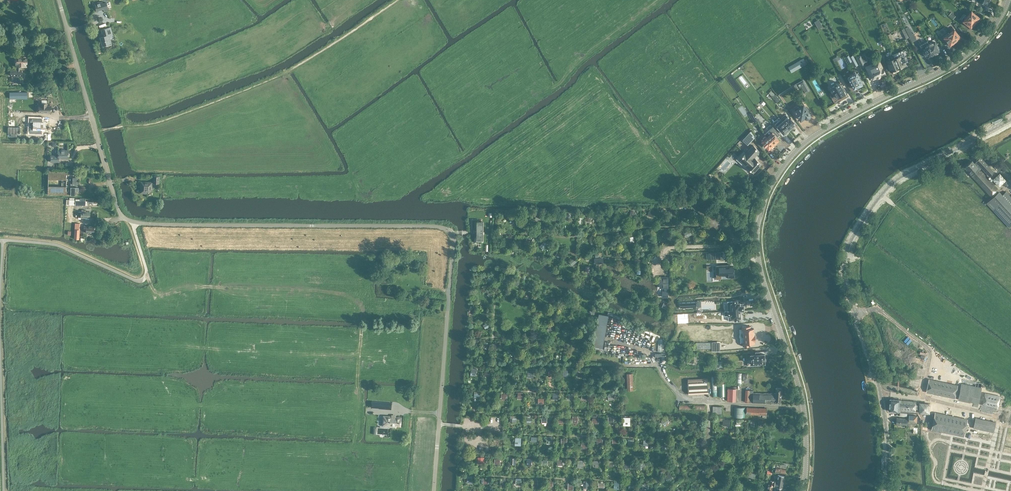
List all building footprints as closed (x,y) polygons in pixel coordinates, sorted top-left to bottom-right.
[(103,4),(102,1),(95,3),(97,11),(104,9),(104,11),(108,10),(106,3),(103,4)] [(971,10),(966,15),(976,23),(978,20),(977,19),(979,17),(977,15),(976,15),(971,10)] [(976,23),(966,15),(962,20),(968,25),(970,27),(972,25),(973,26),(976,23)] [(818,29),(823,26),(819,20),(814,22),(818,29)] [(954,24),(961,33),(963,31),(957,22),(954,24)] [(102,45),(104,45),(105,44),(105,46),(111,44),(109,35),(112,34),(110,27),(102,30),(103,36),(100,37),(102,45)] [(906,28),(905,28),(912,42),(916,39),(913,33),(912,33),(910,29),(909,29),(908,27),(906,28)] [(954,28),(948,32),(956,42),(959,40),(959,38),(961,37),(959,34),(958,34),(954,28)] [(956,42),(948,32),(943,36),(948,42),(948,43),(950,45),(952,44),(953,45),(956,42)] [(938,47),(937,45),(934,40),(928,43),(934,54),(940,51),(938,47)] [(934,54),(928,43),(924,45),(925,46),(923,48),(925,50),(924,51),(926,55),(927,54),(928,58),(934,54)] [(893,54),(898,68),(899,68),(900,69),(901,69),(902,68),(902,67),(905,66),(904,63),(904,62),(905,62),(904,58),(903,58),(902,58),(899,52),(893,54)] [(898,68),(893,54),(886,57),(888,61),(889,63),(887,63),(890,70),(892,70),(892,71),(893,70),(894,72),(899,70),(898,68)] [(846,57),(849,63),(852,61),(855,66),(858,65),(853,56),(850,57),(849,55),(846,57)] [(22,76),(22,71),(20,71),(20,66),(26,66),(26,63),(27,63),(27,62),(28,60),(27,60),(27,59),(21,59),(21,57),(14,56),(14,62),(16,62),(16,66),(18,66),(18,71),(10,70),(10,76),(22,76)] [(861,58),(857,59),(862,70),(866,68),(864,65),(868,63),(865,57),(861,59),(861,58)] [(799,60),(788,68),(792,73),(805,63),(803,59),(800,61),(799,60)] [(871,76),(870,76),(870,77),(870,78),(870,79),(871,79),(872,79),(872,80),(881,76),(880,74),(884,72),(879,62),(867,68),(871,76)] [(862,84),(857,73),(856,73),(853,74),(851,75),(848,77),(854,88),(856,87),(856,88),(857,88),(860,86),(860,85),(862,84)] [(806,85),(804,80),(803,80),(800,82),(797,84),(796,84),(797,84),(799,88),(801,87),(803,90),(803,91),(804,93),(805,93),(809,91),(809,90),(806,85)] [(845,94),(840,85),(839,83),(835,85),(830,88),(836,99),(845,94)] [(772,97),(778,103),(781,101),(775,94),(772,97)] [(809,111),(803,102),(790,110),(798,121),(805,117),(806,117),(807,118),(808,118),(809,117),(810,116),(810,115),(809,114),(808,112),(809,111)] [(39,105),(38,112),(44,112),(46,112),(46,113),(51,113),(52,106),(47,106),(47,103),(41,103),(41,105),(39,105)] [(756,119),(754,116),(752,113),(750,114),(752,117),(755,123),(757,125),(761,122),(758,118),(756,119)] [(782,121),(789,129),(798,122),(794,117),(792,118),(791,116),(789,118),(786,115),(781,119),(783,121),(782,121)] [(789,129),(782,121),(781,121),(780,120),(776,124),(778,127),(784,134),(785,134),(787,132),(787,131),(789,129)] [(768,127),(763,131),(766,136),(767,138),(773,145),(779,140),(768,127)] [(755,137),(751,131),(743,140),(747,144),(748,142),(749,143),(755,137)] [(767,138),(766,136),(763,139),(761,141),(769,149),(771,147),(771,148),(774,145),(773,145),(767,138)] [(756,155),(758,153),(760,151),(753,145),(746,153),(740,159),(744,162),(743,163),(746,166),(747,165),(748,166),(747,167),(753,173),(761,164),(756,159),(758,157),(756,155)] [(56,156),(51,155),(51,162),(59,162),(59,158),(68,158),(68,156),(69,156),(69,153),(68,153),(68,150),(65,150),(64,150),(62,149),(61,150),(58,150),(58,153),(56,154),(56,156)] [(972,161),(964,168),(972,175),(971,176),(993,198),(987,203),(1010,228),(1010,227),(1010,204),(998,190),(998,191),(997,190),(999,188),(983,172),(984,171),(989,176),(994,171),(981,157),(976,161),(976,162),(974,163),(972,161)] [(1006,180),(1000,173),(992,180),(999,187),(1006,180)] [(71,187),(71,191),(70,195),(75,195),(75,194),(77,194),(77,191),(79,191),(79,187),(77,187),(78,177),(71,177),(71,184),(71,187)] [(151,191),(152,182),(141,182),(140,193),(147,193),(147,191),(151,191)] [(1010,204),(1010,196),(1005,190),(1001,193),(1010,204)] [(698,213),(693,208),(689,213),(694,218),(698,213)] [(86,210),(82,210),(82,212),(81,212),(79,212),(78,217),(81,218),(90,218),(90,212),(86,212),(86,210)] [(657,213),(651,210),(648,215),(654,218),(657,213)] [(475,221),(475,242),(484,242),(484,221),(475,221)] [(716,235),(710,231),(707,235),(713,239),(716,235)] [(526,237),(523,242),(530,247),(533,242),(526,237)] [(544,241),(539,247),(543,250),(548,245),(544,241)] [(559,250),(557,255),(562,258),(565,253),(559,250)] [(730,265),(716,265),(716,279),(720,279),(731,278),(731,277),(735,277),(735,270),(734,270),(734,266),(732,266),(730,266),(730,265)] [(728,311),(724,311),(724,312),(740,311),(744,310),(744,306),(742,306),(742,303),(740,304),(740,303),(738,303),(738,301),(727,301),(728,311)] [(740,311),(724,312),(725,316),(728,316),(729,321),(733,321),(735,320),(735,321),(739,320),(739,318),(741,318),(741,317),(742,317),(742,313),(741,313),(740,311)] [(606,329),(608,318),(606,317),(607,315),(600,312),(599,315),(597,324),(598,324),(598,327),(597,327),(594,343),(603,345),(606,329)] [(700,323),(700,342),(697,342),(697,348),(713,348),(713,343),(725,343),(725,324),(700,323)] [(739,335),(738,335),(738,338),(740,338),(740,344),(743,344),(743,345),(743,346),(745,346),(751,346),(751,343),(755,343),(755,340),(756,340),(756,339),(755,339),(756,340),(755,340),(754,336),(755,336),(755,337),(756,337),(756,335),(754,335),(754,333),(754,329),(754,328),(751,328),(751,326),(744,327),(742,327),(742,328),(742,329),(739,329),(739,335)] [(683,348),(677,348),(677,345),(673,345),(672,355),(682,356),(683,348)] [(760,363),(765,363),(765,354),(760,354),(760,352),(756,352),(756,354),(751,354),(751,355),(747,355),(748,366),(760,365),(760,363)] [(688,379),(689,394),(708,393),(708,378),(688,379)] [(929,380),(927,392),(931,393),(931,392),(943,394),(942,395),(955,398),(957,385),(929,380)] [(721,382),(721,384),(718,384),(718,397),(726,396),(726,383),(724,384),(724,382),(721,382)] [(961,384),(958,399),(978,404),(982,388),(961,384)] [(736,401),(736,387),(735,386),(735,389),(733,389),(733,387),(730,387),(730,389),(728,388),(727,401),(728,401),(735,401),(736,401)] [(753,393),(753,390),(746,390),(745,402),(750,402),(753,402),(753,403),(775,403),(781,403),(781,388),(776,387),(776,393),(771,393),(753,393)] [(985,393),(983,405),(998,408),(1000,396),(985,393)] [(890,399),(889,411),(890,411),(898,412),(901,412),(901,411),(915,412),(915,409),(920,409),(920,412),(928,412),(929,404),(920,404),(920,405),(916,405),(916,402),(901,401),(901,400),(899,400),(890,399)] [(745,417),(745,407),(734,407),(734,417),(745,417)] [(935,413),(932,429),(964,436),(967,419),(935,413)] [(897,418),(896,424),(908,425),(908,424),(908,428),(913,429),(914,427),(914,425),(917,425),(917,415),(909,415),(909,419),(897,418)] [(402,418),(401,418),(386,417),(386,421),(383,421),(383,426),(396,427),(396,426),(401,426),(402,418)] [(669,424),(664,419),(660,423),(665,428),(669,424)] [(715,448),(722,445),(720,439),(713,441),(715,448)] [(681,459),(685,463),(691,457),(687,453),(681,459)] [(786,468),(785,468),(785,465),(777,464),(775,464),(774,467),(773,467),(772,471),(774,471),(773,472),(775,472),(785,474),(786,468)] [(704,474),(710,477),(713,471),(706,468),(704,474)] [(750,471),(747,477),(754,480),(756,474),(750,471)] [(671,473),(665,476),(668,482),(674,479),(671,473)] [(782,488),(783,488),(785,476),(778,475),(777,482),(771,481),(770,485),(775,487),(782,488)]
